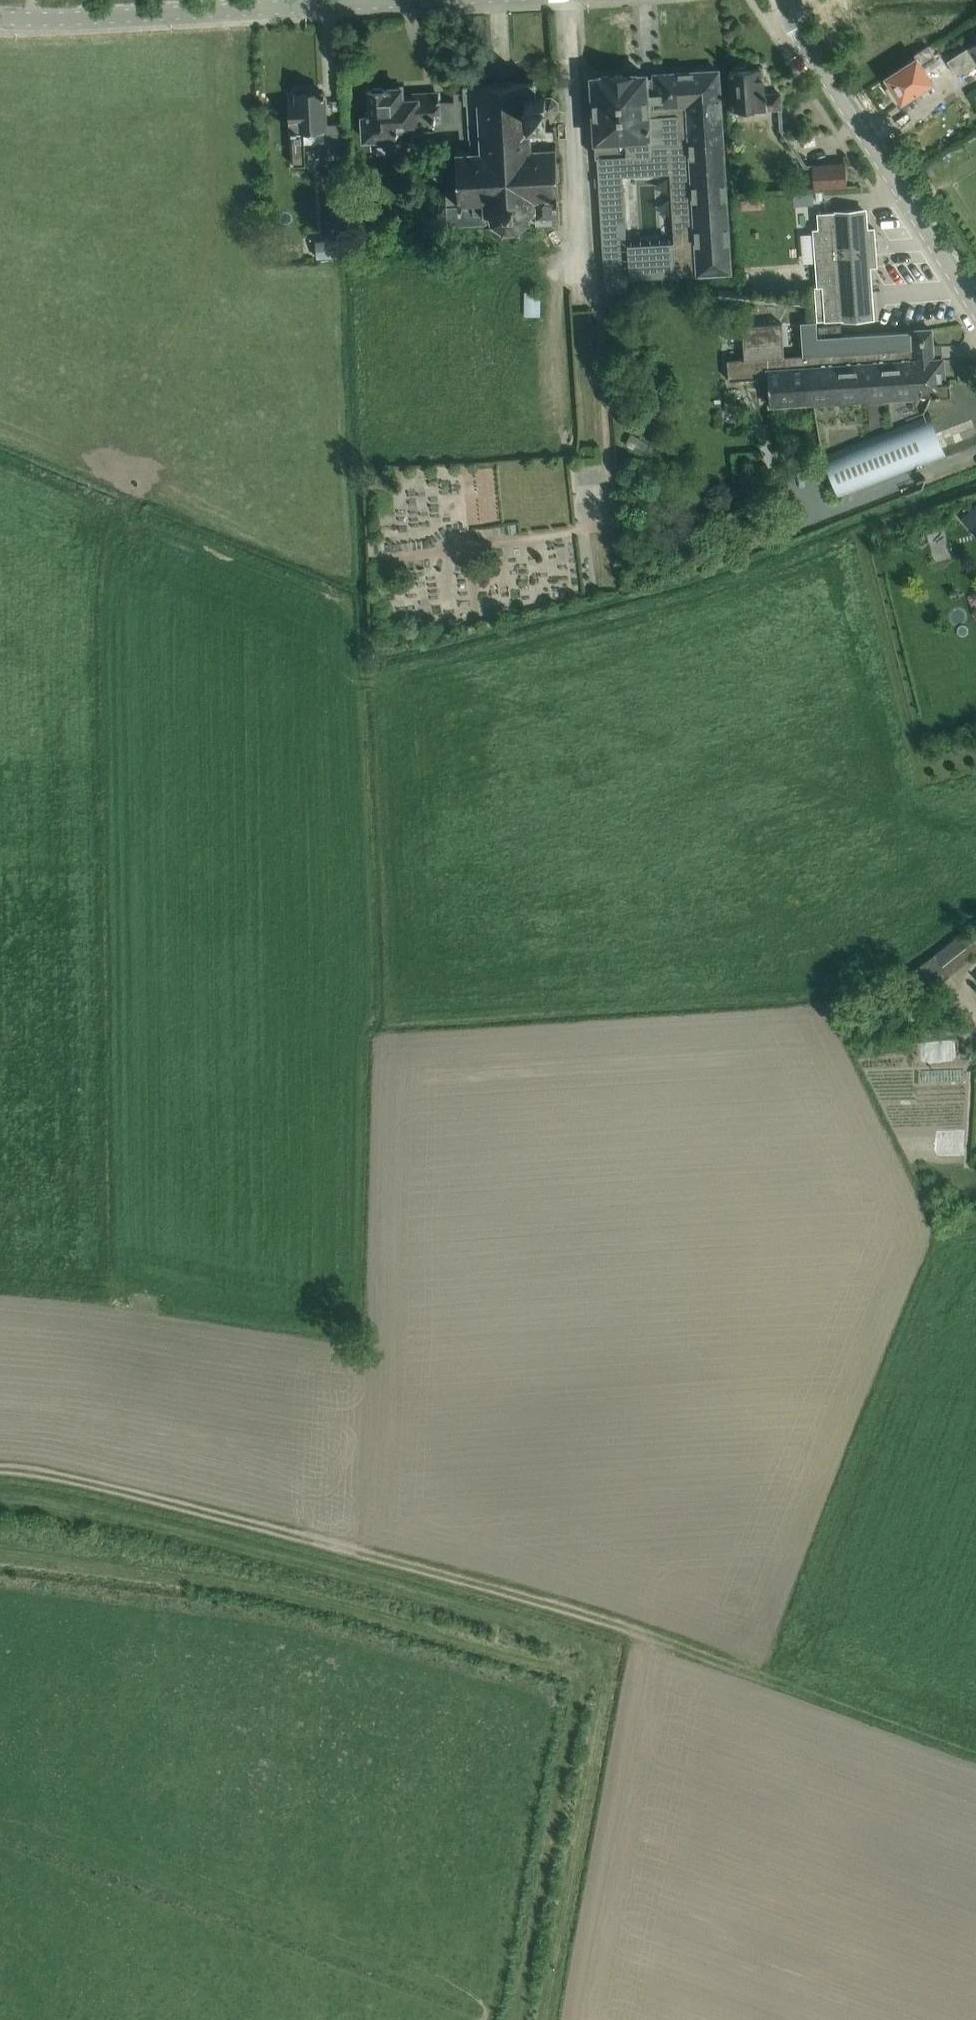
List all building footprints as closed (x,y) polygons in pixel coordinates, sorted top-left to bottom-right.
[(947,60),(957,76),(975,63),(975,41),(947,60)] [(916,58),(886,77),(902,101),(934,81),(922,62),(937,52),(932,44),(914,55),(916,58)] [(763,68),(760,68),(729,69),(729,72),(730,71),(732,103),(730,103),(730,105),(732,105),(732,110),(783,108),(783,92),(764,92),(763,68)] [(719,69),(637,74),(637,71),(602,73),(602,74),(589,75),(593,143),(605,303),(626,302),(624,277),(730,271),(719,69)] [(451,83),(452,100),(453,128),(460,128),(460,138),(469,138),(470,149),(457,150),(459,191),(446,192),(448,225),(473,224),(474,248),(488,248),(487,223),(491,218),(491,226),(502,235),(520,234),(532,219),(532,211),(536,211),(536,222),(561,221),(560,182),(563,182),(562,161),(558,161),(556,129),(541,130),(541,116),(556,116),(561,110),(561,101),(554,94),(537,95),(536,80),(464,84),(464,82),(451,83)] [(453,128),(452,100),(442,100),(442,90),(405,92),(404,84),(367,86),(368,116),(363,116),(364,140),(394,139),(394,143),(413,142),(412,130),(453,128)] [(297,103),(290,103),(294,165),(308,164),(306,144),(306,135),(310,135),(310,131),(324,130),(325,142),(326,164),(327,164),(345,163),(347,163),(344,122),(325,123),(323,96),(324,96),(324,93),(323,94),(323,92),(296,93),(297,103)] [(845,163),(812,165),(814,189),(847,187),(845,163)] [(874,228),(865,228),(864,210),(818,213),(819,228),(813,229),(817,286),(815,286),(817,321),(872,318),(868,267),(877,266),(874,228)] [(321,243),(322,262),(352,261),(351,241),(321,243)] [(531,296),(530,321),(546,321),(547,296),(531,296)] [(943,381),(942,359),(933,360),(931,329),(912,330),(912,336),(817,342),(816,321),(801,322),(803,354),(785,355),(783,322),(743,324),(745,358),(727,359),(729,382),(770,380),(771,400),(950,394),(950,381),(943,381)] [(920,417),(822,457),(838,498),(929,462),(920,417)] [(905,976),(924,1000),(936,991),(932,986),(975,952),(975,940),(967,929),(905,976)]
